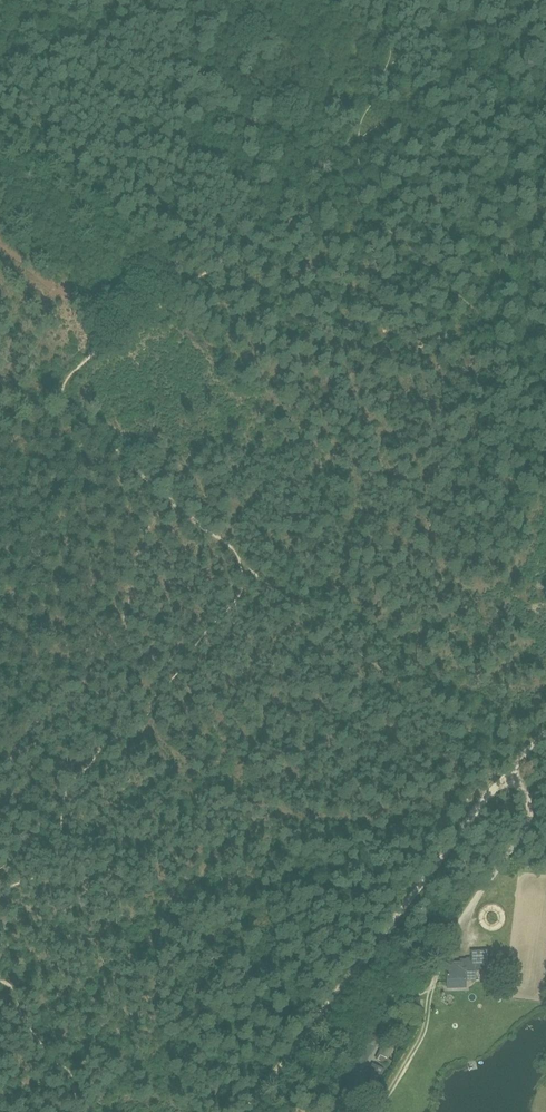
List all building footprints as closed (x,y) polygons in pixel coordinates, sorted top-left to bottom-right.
[(469,971),(469,981),(479,981),(479,971),(469,971)] [(349,1101),(358,1083),(345,1079),(336,1096),(349,1101)]
